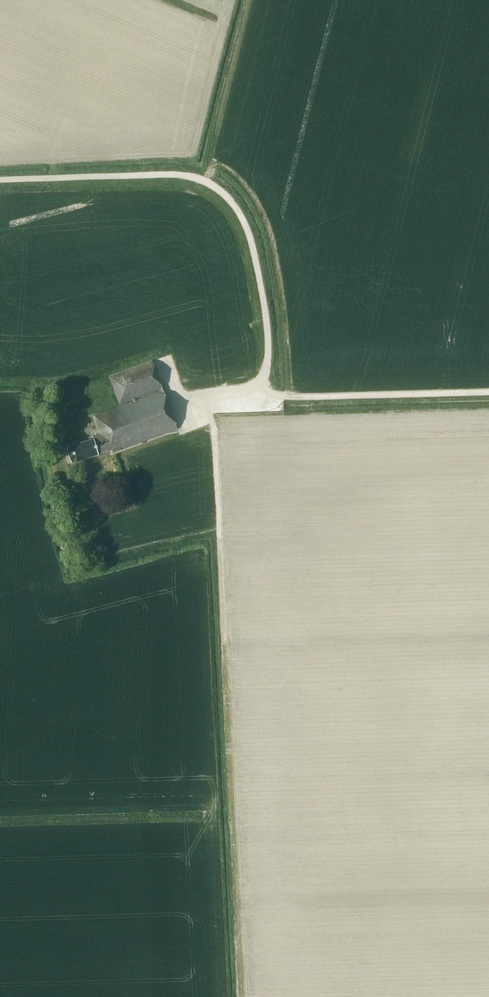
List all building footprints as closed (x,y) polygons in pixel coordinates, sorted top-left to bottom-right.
[(112,453),(177,429),(152,361),(109,376),(120,406),(93,415),(100,434),(92,436),(93,439),(66,447),(71,463),(111,451),(112,453)]
